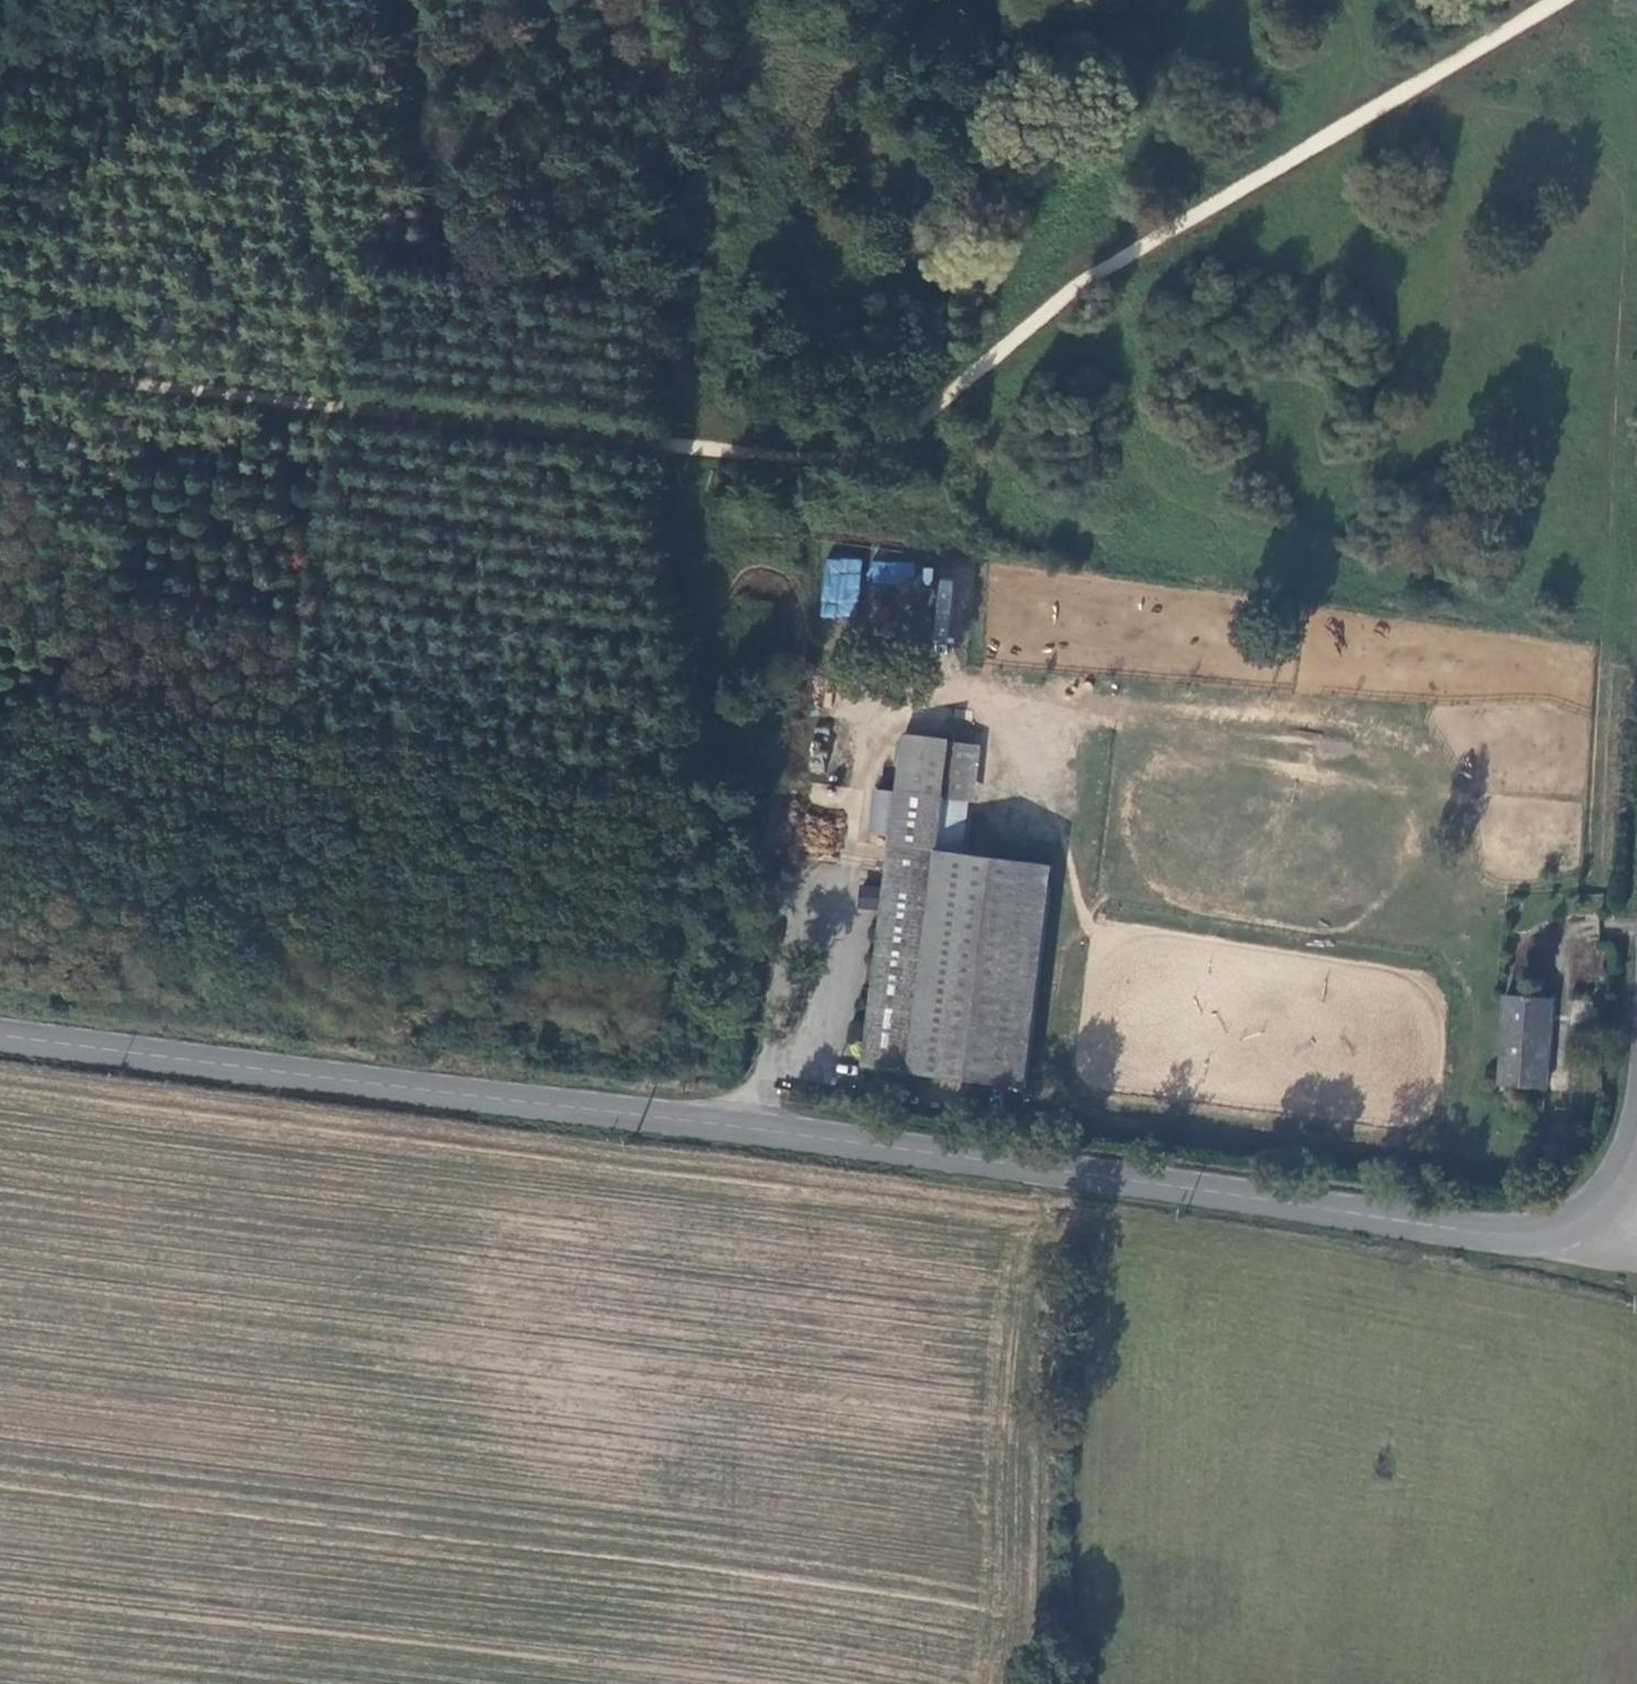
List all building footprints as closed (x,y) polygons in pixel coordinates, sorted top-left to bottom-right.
[(823,557),(819,617),(856,619),(860,560),(823,557)] [(913,564),(870,568),(875,628),(932,623),(929,588),(915,589),(913,564)] [(903,740),(897,788),(947,794),(953,746),(903,740)] [(864,1066),(1029,1086),(1055,865),(940,851),(947,794),(897,788),(864,1066)] [(859,884),(857,907),(875,909),(877,885),(859,884)] [(1555,1001),(1508,998),(1502,1086),(1548,1090),(1555,1001)]
